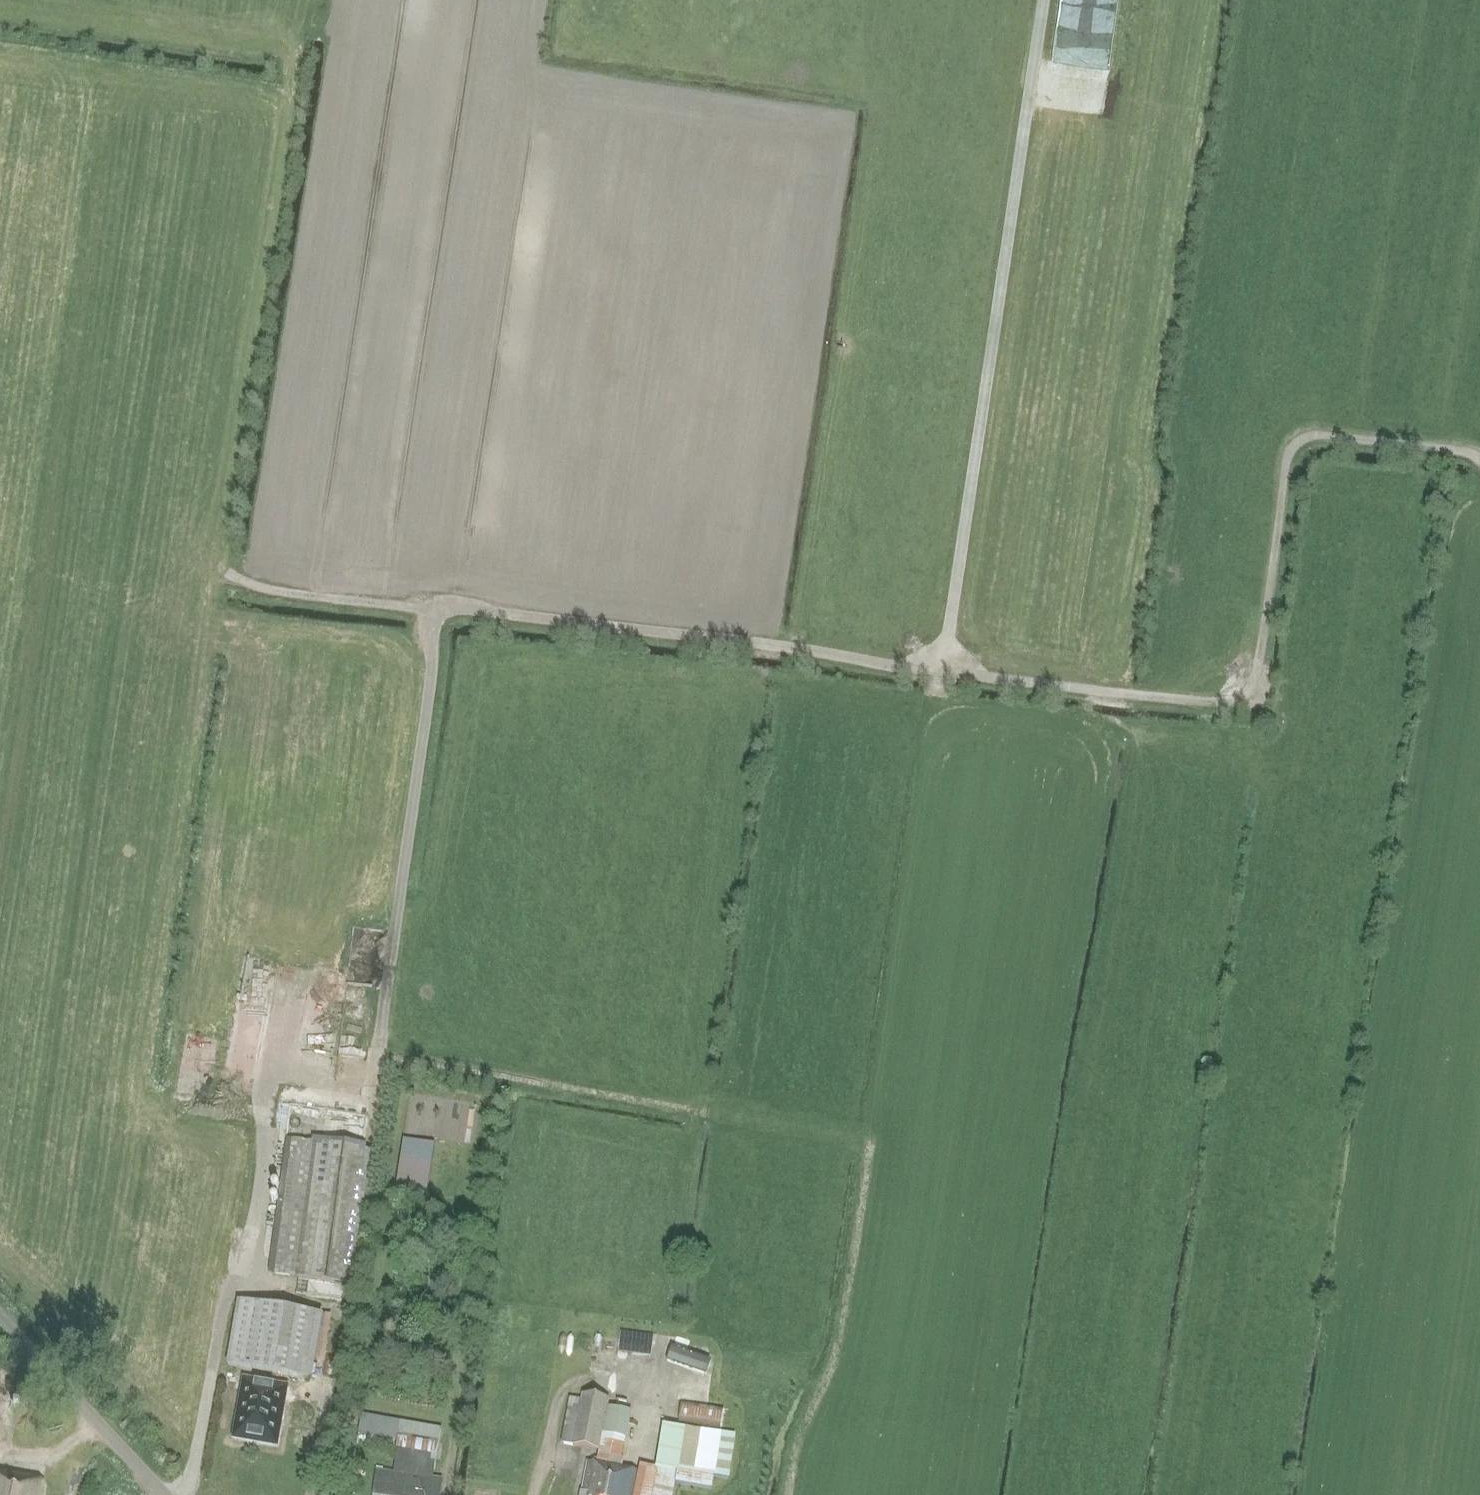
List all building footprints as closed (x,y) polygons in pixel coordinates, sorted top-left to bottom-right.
[(370,1164),(373,1150),(293,1139),(276,1274),(355,1286),(360,1248),(367,1210),(368,1183),(370,1164)] [(433,1157),(435,1145),(402,1140),(400,1152),(394,1196),(426,1200),(433,1157)] [(239,1303),(228,1367),(308,1382),(320,1317),(239,1303)] [(638,1472),(622,1468),(634,1413),(610,1407),(612,1401),(586,1395),(585,1400),(571,1397),(568,1416),(562,1443),(602,1451),(599,1462),(597,1461),(596,1466),(590,1464),(583,1494),(581,1494),(580,1494),(633,1494),(638,1472)] [(242,1400),(235,1439),(274,1445),(281,1406),(242,1400)] [(680,1423),(721,1428),(724,1407),(683,1401),(680,1423)] [(443,1478),(434,1477),(439,1442),(441,1442),(443,1428),(361,1416),(359,1434),(399,1440),(394,1472),(376,1469),(373,1494),(441,1494),(443,1478)] [(737,1434),(664,1425),(657,1468),(642,1465),(635,1494),(674,1494),(677,1483),(713,1488),(715,1475),(730,1477),(737,1434)] [(44,1482),(0,1474),(0,1494),(42,1494),(44,1482)]
